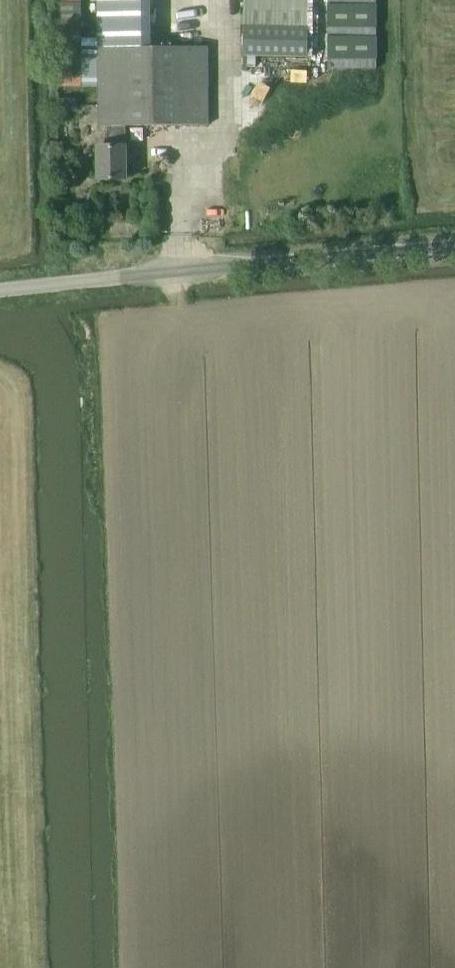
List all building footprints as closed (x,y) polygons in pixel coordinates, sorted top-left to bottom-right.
[(308,58),(309,13),(243,12),(242,57),(308,58)] [(98,126),(108,126),(125,126),(209,125),(209,46),(97,47),(98,126)] [(108,126),(109,146),(98,146),(98,179),(127,178),(127,146),(125,126),(108,126)]
